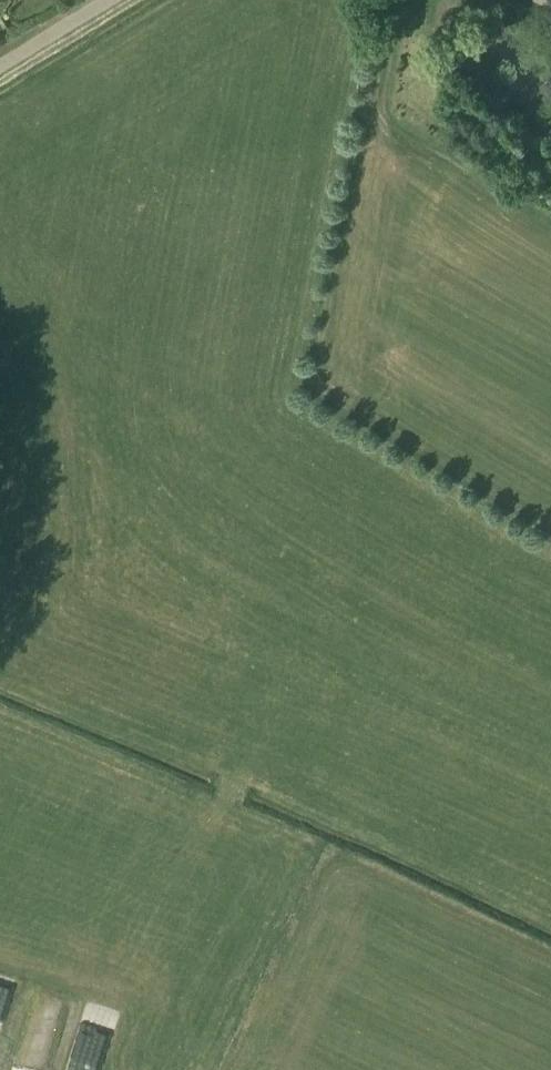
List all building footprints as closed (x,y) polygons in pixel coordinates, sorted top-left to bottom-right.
[(12,1035),(28,984),(0,976),(0,1031),(12,1035)] [(75,1012),(55,1003),(29,1064),(42,1069),(50,1069),(75,1012)] [(99,1011),(94,1023),(119,1034),(125,1022),(99,1011)] [(80,1069),(81,1069),(107,1069),(116,1032),(90,1026),(80,1069)]
